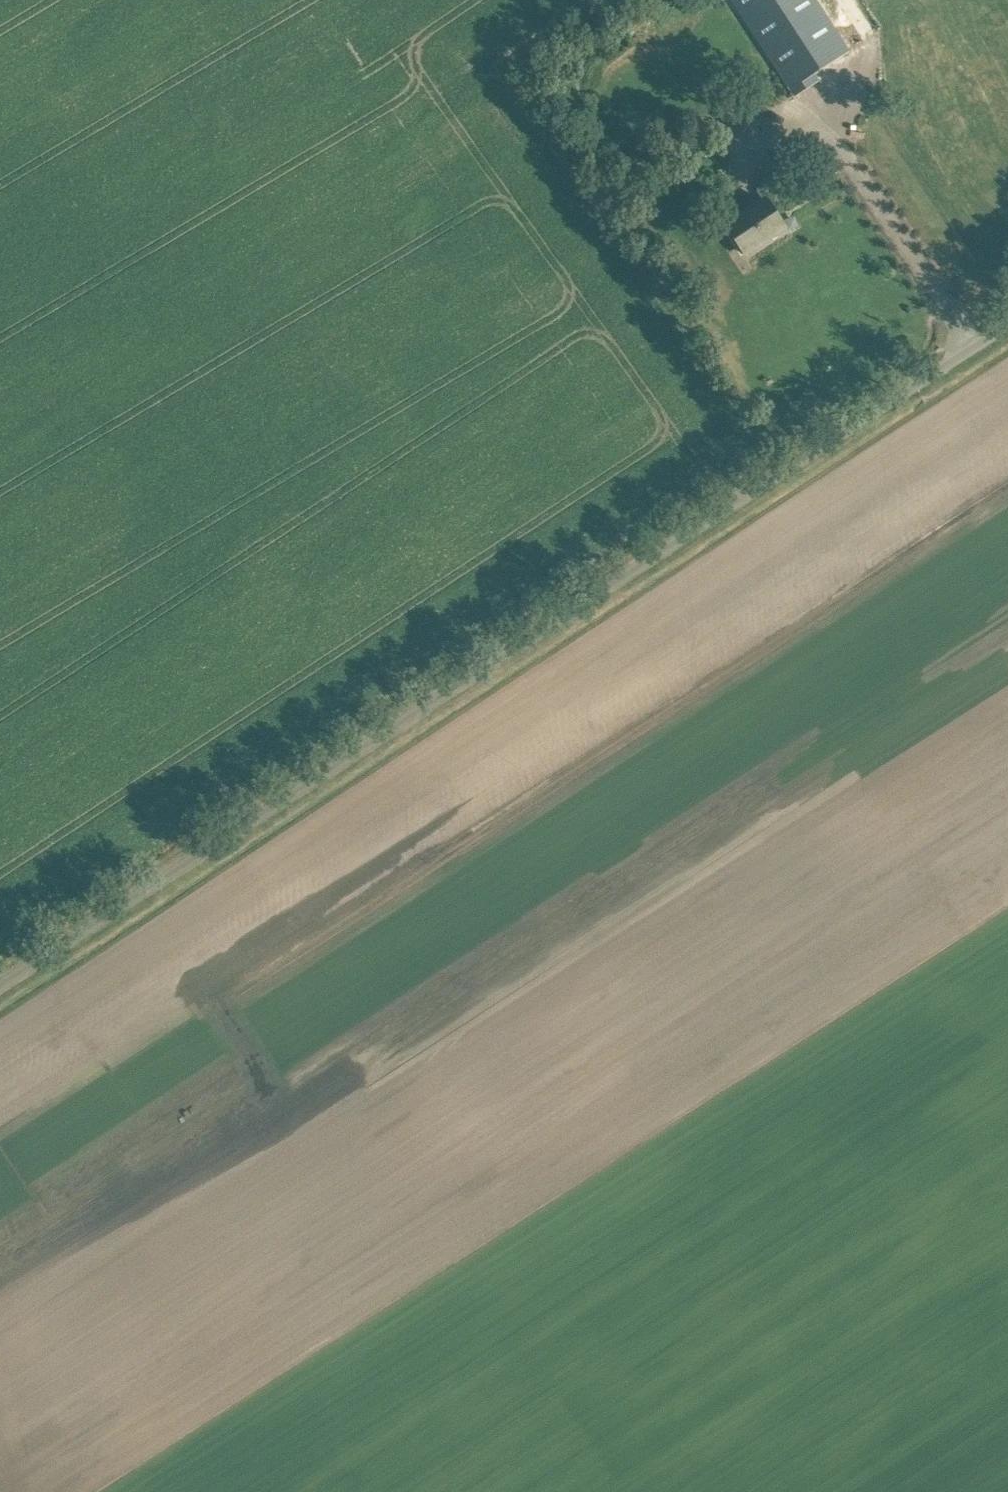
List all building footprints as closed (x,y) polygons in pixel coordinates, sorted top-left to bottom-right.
[(790,89),(850,49),(818,0),(732,0),(790,89)] [(785,228),(774,211),(765,198),(726,224),(746,254),(785,228)]
